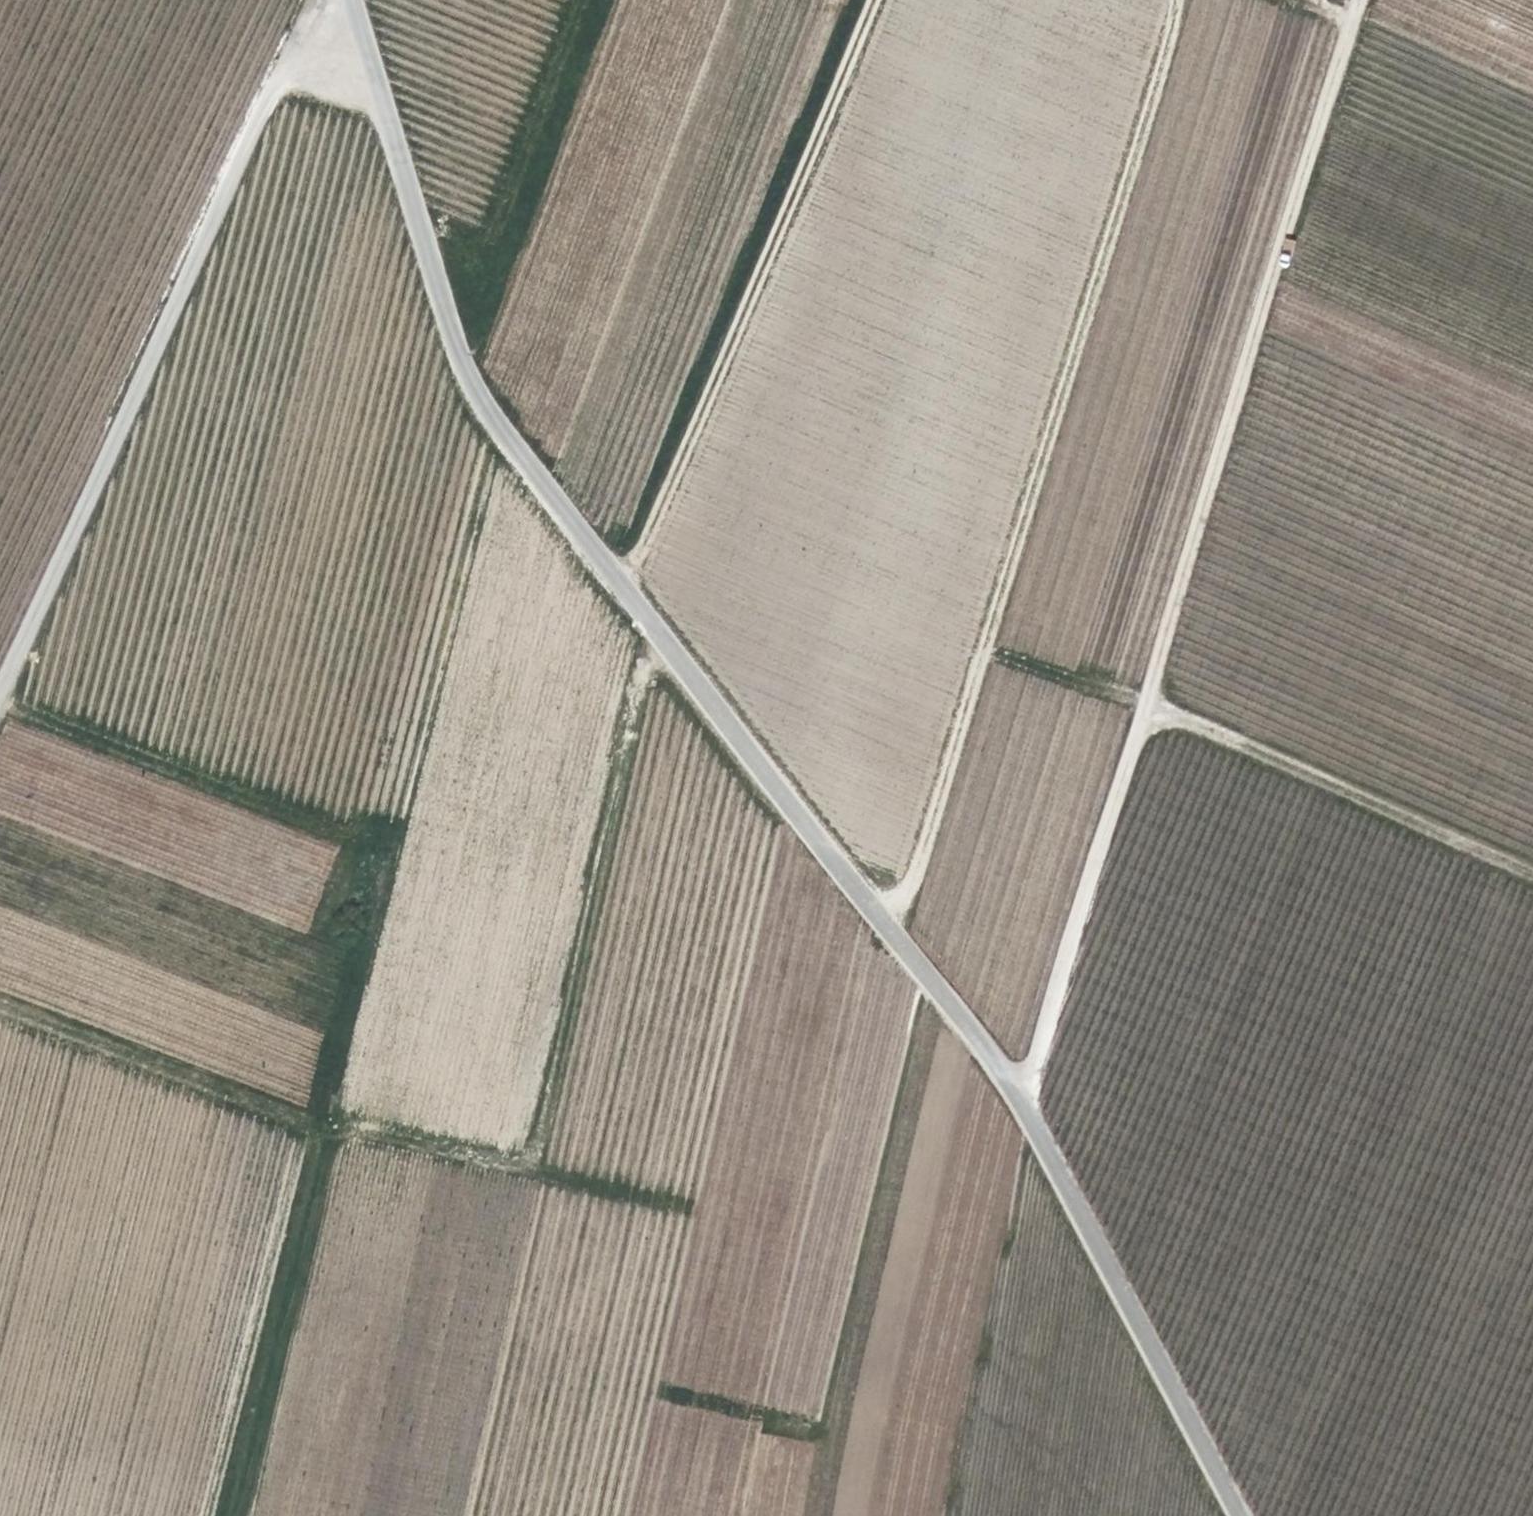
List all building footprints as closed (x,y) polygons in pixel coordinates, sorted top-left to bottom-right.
[(334,955),(349,959),(352,945),(337,941),(334,955)]
